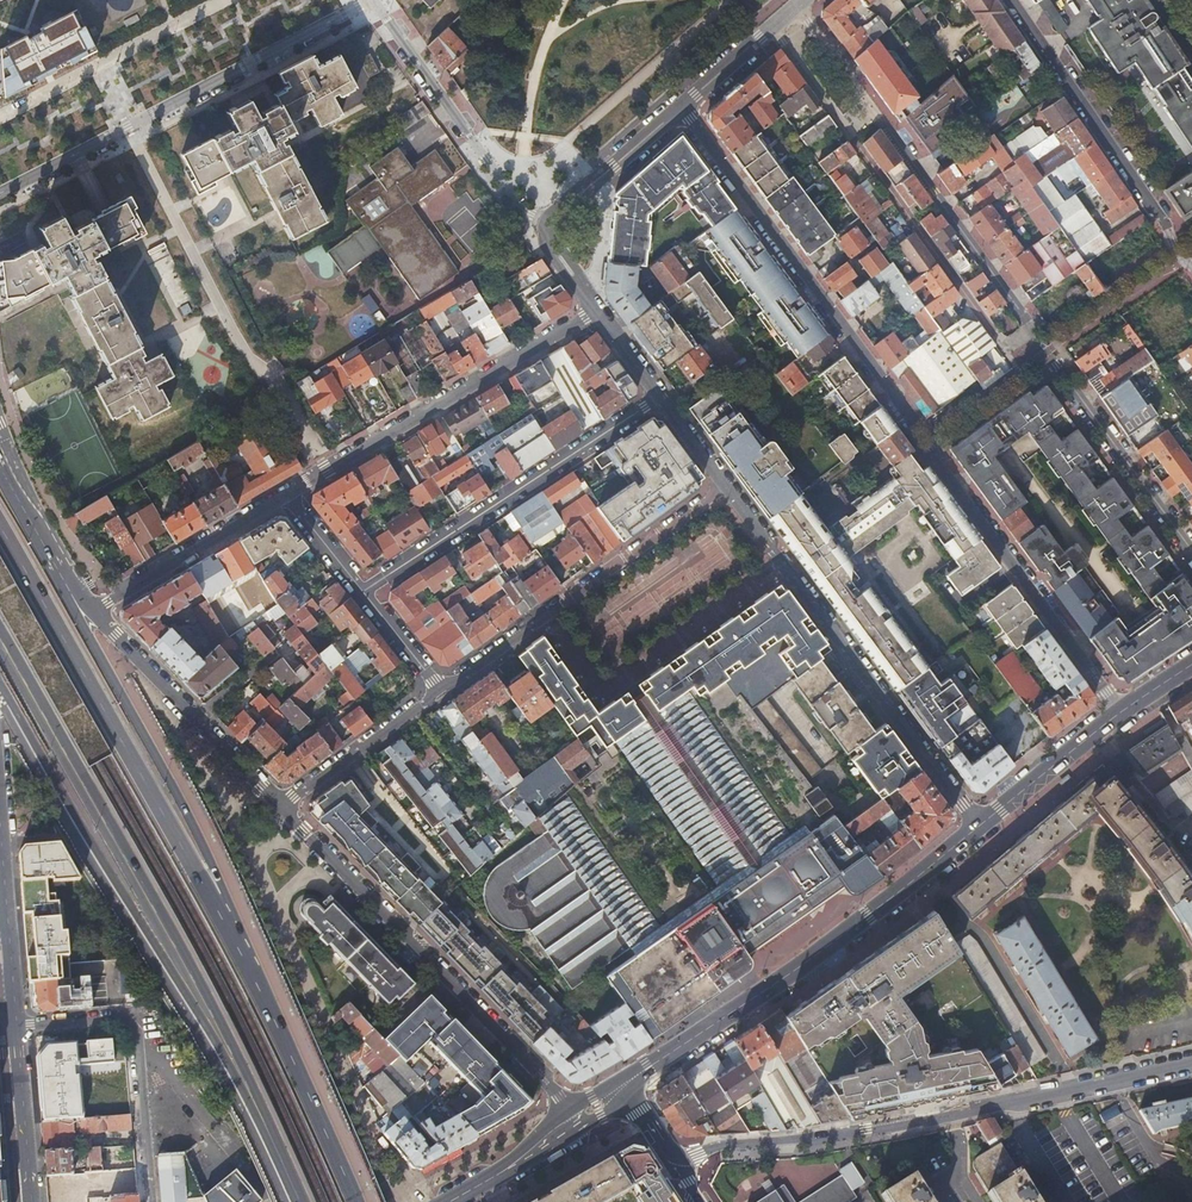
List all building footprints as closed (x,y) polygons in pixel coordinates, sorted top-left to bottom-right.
[(861,0),(834,0),(824,9),(823,18),(853,59),(872,42),(860,26),(854,30),(849,24),(843,17),(851,10),(856,17),(867,8),(865,6),(861,0)] [(996,0),(964,0),(985,31),(1002,56),(1024,41),(996,0)] [(1037,1),(1059,34),(1069,27),(1050,0),(1039,0),(1037,1)] [(1183,67),(1179,61),(1185,57),(1165,27),(1160,30),(1156,24),(1154,26),(1152,21),(1154,20),(1155,19),(1155,17),(1155,15),(1155,14),(1154,13),(1151,12),(1150,12),(1149,12),(1148,12),(1144,6),(1140,0),(1128,0),(1127,0),(1086,0),(1095,13),(1097,12),(1101,18),(1087,27),(1117,72),(1134,61),(1135,60),(1191,146),(1191,81),(1183,67)] [(1144,6),(1148,12),(1149,12),(1150,12),(1151,12),(1153,9),(1147,0),(1140,0),(1144,6)] [(924,1),(909,11),(917,23),(932,13),(924,1)] [(76,9),(0,49),(0,99),(95,49),(76,9)] [(843,17),(849,24),(856,17),(851,10),(843,17)] [(868,23),(878,36),(887,28),(878,16),(874,18),(872,16),(867,19),(869,22),(868,23)] [(445,69),(467,48),(446,27),(428,44),(445,69)] [(872,42),(853,59),(894,115),(900,110),(905,117),(918,106),(908,92),(908,85),(884,50),(894,52),(903,45),(889,27),(887,28),(878,36),(872,42)] [(1042,67),(1024,41),(1002,56),(992,63),(987,67),(995,78),(1010,68),(1008,65),(1013,61),(1014,64),(1017,62),(1019,65),(1022,64),(1024,67),(1007,78),(1013,87),(1042,67)] [(445,69),(448,73),(470,52),(467,48),(445,69)] [(806,84),(780,48),(753,72),(761,83),(768,91),(771,97),(773,99),(777,105),(779,104),(789,96),(797,90),(806,84)] [(109,51),(91,62),(98,74),(117,63),(109,51)] [(370,54),(360,60),(369,78),(380,73),(370,54)] [(213,137),(230,171),(250,160),(291,239),(326,219),(291,152),(290,153),(282,139),(294,133),(289,123),(311,111),(319,127),(342,115),(334,100),(356,88),(338,55),(318,65),(313,55),(277,74),(284,87),(273,93),(278,102),(256,114),(249,99),(226,111),(234,126),(213,137)] [(1179,61),(1183,67),(1189,63),(1185,57),(1179,61)] [(1134,61),(1191,150),(1191,146),(1135,60),(1134,61)] [(761,83),(753,72),(723,98),(707,111),(706,120),(714,131),(732,117),(729,113),(735,108),(737,108),(757,92),(761,97),(768,91),(761,83)] [(918,106),(905,117),(923,142),(926,140),(934,135),(963,114),(962,113),(974,104),(968,96),(967,97),(952,76),(918,106)] [(821,105),(806,84),(797,90),(789,96),(779,104),(787,115),(802,105),(805,108),(809,105),(813,111),(821,105)] [(467,87),(461,91),(467,100),(473,96),(467,87)] [(732,117),(714,131),(724,145),(730,152),(734,150),(753,135),(740,116),(750,109),(763,128),(778,117),(768,103),(773,99),(771,97),(768,91),(761,97),(755,101),(749,105),(732,117)] [(1076,117),(1062,96),(1041,111),(1054,132),(1076,117)] [(900,110),(894,115),(900,123),(905,117),(900,110)] [(808,148),(836,126),(828,115),(799,136),(806,146),(808,148)] [(1076,117),(1054,132),(1061,142),(1065,139),(1076,155),(1094,143),(1076,117)] [(1012,161),(1022,154),(1047,137),(1041,127),(1033,125),(1018,135),(1002,147),(1012,161)] [(769,148),(774,144),(762,129),(758,132),(761,137),(760,138),(768,149),(769,148)] [(912,175),(879,130),(863,143),(895,187),(899,184),(912,175)] [(734,150),(730,152),(736,161),(741,168),(745,165),(768,149),(760,138),(761,137),(758,132),(753,135),(734,150)] [(1047,137),(1022,154),(1040,180),(1041,178),(1068,160),(1069,159),(1073,157),(1076,155),(1065,139),(1061,142),(1054,132),(1047,137)] [(943,170),(937,174),(951,193),(966,182),(962,177),(992,156),(1003,171),(968,195),(968,196),(958,203),(969,218),(988,204),(1011,188),(1024,178),(1012,161),(1002,147),(993,134),(943,170)] [(734,209),(701,164),(698,166),(694,159),(690,154),(692,152),(680,135),(650,161),(635,174),(629,180),(651,209),(660,202),(664,198),(670,192),(675,188),(683,189),(688,196),(684,200),(691,208),(694,205),(710,227),(731,211),(734,209)] [(934,135),(926,140),(932,148),(938,140),(934,135)] [(231,171),(230,171),(213,137),(182,153),(190,168),(186,170),(196,189),(231,171)] [(854,151),(847,141),(834,151),(818,163),(826,173),(842,196),(843,195),(843,196),(855,187),(846,174),(840,179),(835,173),(832,175),(829,170),(854,151)] [(1103,156),(1094,143),(1076,155),(1073,157),(1091,183),(1112,169),(1103,156)] [(780,163),(785,159),(774,144),(769,148),(773,153),(772,154),(780,164),(780,163)] [(818,163),(834,151),(829,145),(820,152),(815,145),(809,150),(818,163)] [(420,300),(459,272),(412,205),(454,175),(435,149),(411,166),(398,147),(370,166),(378,177),(345,200),(364,225),(328,251),(344,273),(382,246),(420,300)] [(745,165),(741,168),(742,169),(746,174),(753,183),(756,180),(780,164),(772,154),(773,153),(769,148),(768,149),(745,165)] [(1022,154),(1012,161),(1024,178),(1030,186),(1040,180),(1022,154)] [(1068,160),(1077,172),(1086,187),(1091,183),(1073,157),(1069,159),(1068,160)] [(796,174),(785,159),(780,163),(784,168),(783,168),(791,178),(796,174)] [(756,180),(753,183),(754,185),(758,191),(764,198),(791,178),(783,168),(784,168),(780,163),(780,164),(756,180)] [(791,178),(764,198),(770,206),(775,213),(801,193),(805,190),(796,178),(806,171),(804,169),(796,174),(791,178)] [(1129,195),(1112,169),(1091,183),(1086,187),(1085,187),(1088,193),(1095,189),(1106,205),(1101,208),(1098,203),(1094,206),(1096,208),(1092,210),(1097,217),(1103,213),(1129,195)] [(1191,209),(1191,170),(1164,189),(1173,202),(1182,215),(1191,208),(1191,209)] [(1077,172),(1038,199),(1041,203),(1048,212),(1074,194),(1078,192),(1085,187),(1086,187),(1077,172)] [(918,183),(912,175),(899,184),(895,187),(901,196),(918,183)] [(1030,186),(1024,178),(1011,188),(1027,212),(1041,203),(1038,199),(1030,186)] [(651,209),(629,180),(617,190),(617,199),(614,201),(614,203),(614,204),(615,205),(616,206),(615,211),(612,211),(607,262),(636,265),(643,266),(645,249),(646,249),(648,233),(646,233),(649,211),(651,209)] [(801,193),(775,213),(780,220),(785,227),(812,207),(815,204),(807,193),(817,186),(815,183),(805,190),(801,193)] [(931,201),(918,183),(901,196),(902,197),(909,207),(915,202),(921,209),(931,201)] [(877,209),(858,185),(855,187),(843,196),(848,202),(859,218),(861,220),(864,224),(876,216),(892,204),(890,200),(877,209)] [(1048,212),(1058,226),(1065,237),(1092,220),(1074,194),(1048,212)] [(1137,205),(1129,195),(1103,213),(1110,223),(1137,205)] [(812,207),(785,227),(789,232),(795,241),(822,221),(826,218),(817,207),(827,200),(825,197),(815,204),(812,207)] [(144,229),(129,200),(69,229),(61,214),(38,226),(46,240),(10,258),(10,257),(0,258),(0,309),(50,283),(50,282),(63,275),(72,293),(70,294),(112,376),(95,385),(112,419),(134,407),(141,420),(170,405),(159,383),(174,376),(162,353),(148,360),(140,345),(141,344),(95,254),(144,229)] [(660,202),(651,209),(653,211),(662,204),(660,202)] [(1180,216),(1182,215),(1173,202),(1172,203),(1180,216)] [(1041,203),(1027,212),(1044,236),(1058,226),(1048,212),(1041,203)] [(988,204),(969,218),(986,241),(1006,228),(988,204)] [(737,219),(731,211),(710,227),(692,240),(695,244),(694,249),(711,253),(722,268),(725,267),(734,278),(731,280),(733,283),(740,278),(741,281),(744,278),(754,292),(764,305),(761,307),(763,309),(756,314),(758,316),(761,314),(771,327),(781,340),(778,343),(780,345),(786,341),(789,338),(800,354),(803,352),(823,337),(827,334),(798,295),(792,299),(786,291),(792,287),(788,282),(769,256),(764,261),(758,253),(764,249),(759,242),(740,217),(737,219)] [(822,221),(795,241),(799,245),(806,256),(818,247),(834,236),(837,234),(828,221),(837,214),(835,211),(826,218),(822,221)] [(1010,218),(1013,222),(1020,218),(1017,213),(1010,218)] [(1092,220),(1065,237),(1083,263),(1084,263),(1135,230),(1147,221),(1142,213),(1105,238),(1092,220)] [(947,223),(941,215),(924,227),(930,236),(947,223)] [(888,233),(876,216),(864,224),(875,240),(885,253),(889,250),(886,247),(888,244),(883,237),(888,233)] [(861,220),(859,218),(849,225),(851,227),(861,220)] [(954,233),(947,223),(930,236),(945,256),(957,273),(969,265),(962,256),(958,250),(956,251),(947,239),(954,233)] [(851,227),(849,225),(837,234),(834,236),(837,240),(852,229),(851,227)] [(1023,251),(1003,265),(1018,286),(1032,276),(1034,279),(1030,281),(1033,285),(1034,287),(1046,277),(1051,285),(1067,274),(1073,270),(1083,263),(1065,237),(1058,226),(1044,236),(1023,251)] [(852,229),(837,240),(850,258),(866,246),(868,245),(855,227),(852,229)] [(1006,228),(986,241),(1003,265),(1023,251),(1006,228)] [(935,263),(913,232),(899,243),(921,274),(935,263)] [(320,283),(338,273),(322,243),(304,252),(320,283)] [(152,261),(168,256),(164,244),(148,249),(152,261)] [(697,270),(681,249),(678,244),(648,267),(668,293),(668,292),(686,279),(688,278),(697,270)] [(818,247),(806,256),(809,259),(811,262),(823,254),(818,247)] [(767,253),(764,249),(758,253),(764,261),(769,256),(767,253)] [(886,266),(880,258),(874,249),(859,259),(872,276),(877,272),(886,266)] [(891,262),(885,254),(880,258),(886,266),(891,262)] [(549,269),(541,258),(535,262),(520,271),(528,283),(538,277),(537,276),(549,269)] [(832,261),(817,271),(820,275),(823,278),(837,268),(832,261)] [(635,278),(636,265),(607,262),(606,271),(605,277),(604,290),(607,300),(611,305),(625,325),(649,307),(641,296),(643,294),(640,289),(638,291),(634,286),(632,288),(628,283),(635,278)] [(854,275),(845,262),(837,268),(823,278),(826,282),(832,291),(835,289),(842,298),(855,289),(848,279),(854,275)] [(912,291),(907,284),(891,262),(886,266),(877,272),(910,316),(913,314),(923,306),(918,299),(912,291)] [(951,285),(935,263),(921,274),(907,284),(912,291),(922,283),(928,291),(918,299),(923,306),(951,285)] [(1083,263),(1073,270),(1082,282),(1092,275),(1084,263),(1083,263)] [(725,267),(722,268),(731,280),(734,278),(725,267)] [(676,302),(690,292),(691,291),(694,294),(696,297),(695,297),(704,310),(705,310),(707,312),(706,313),(715,326),(716,325),(719,328),(733,317),(697,270),(688,278),(686,279),(668,292),(676,302)] [(988,280),(982,272),(965,284),(974,297),(978,294),(975,290),(988,280)] [(1092,275),(1082,282),(1092,297),(1102,289),(1092,275)] [(744,278),(741,281),(751,294),(754,292),(744,278)] [(476,289),(470,279),(449,291),(455,301),(460,309),(466,319),(474,332),(488,355),(496,350),(508,343),(499,328),(488,309),(481,298),(477,300),(464,308),(459,299),(472,291),(476,289)] [(878,296),(867,280),(855,289),(842,298),(839,300),(851,316),(878,296)] [(539,301),(549,319),(556,314),(568,307),(570,298),(560,284),(546,292),(544,289),(532,295),(536,303),(539,301)] [(957,294),(951,285),(923,306),(940,329),(949,342),(966,365),(978,357),(995,345),(978,322),(974,322),(971,322),(968,322),(963,319),(961,318),(959,315),(955,309),(955,308),(942,316),(940,313),(939,314),(937,312),(955,299),(957,294)] [(1067,296),(1072,303),(1081,296),(1079,292),(1082,290),(1078,285),(1068,293),(1067,296)] [(798,295),(792,287),(786,291),(792,299),(798,295)] [(481,298),(476,289),(472,291),(477,300),(481,298)] [(449,291),(437,299),(443,309),(455,301),(449,291)] [(1004,303),(996,291),(979,303),(988,315),(1004,303)] [(754,292),(751,294),(761,307),(764,305),(754,292)] [(369,293),(361,299),(378,325),(386,320),(369,293)] [(488,309),(499,328),(506,324),(520,315),(508,297),(488,309)] [(437,299),(419,309),(425,319),(443,309),(437,299)] [(649,307),(625,325),(637,340),(641,346),(654,363),(658,360),(665,369),(675,361),(681,356),(696,345),(686,330),(683,332),(677,324),(676,325),(665,311),(667,310),(659,299),(649,307)] [(940,329),(923,306),(913,314),(928,334),(921,339),(923,342),(940,329)] [(383,340),(395,361),(405,376),(416,370),(432,360),(413,328),(426,320),(425,319),(419,309),(379,333),(383,340)] [(466,319),(460,309),(452,314),(457,324),(466,319)] [(761,314),(758,316),(768,329),(771,327),(761,314)] [(443,349),(426,320),(413,328),(432,360),(445,381),(458,373),(443,349)] [(1141,349),(1091,385),(1100,397),(1132,376),(1153,361),(1126,323),(1117,330),(1118,331),(1124,339),(1129,336),(1133,342),(1141,349)] [(499,328),(508,343),(515,339),(506,324),(499,328)] [(771,327),(768,329),(778,343),(781,340),(771,327)] [(949,342),(940,329),(923,342),(921,344),(889,367),(915,402),(926,417),(976,379),(968,368),(932,394),(928,389),(926,391),(922,385),(920,386),(909,372),(949,342)] [(1117,330),(1102,341),(1103,342),(1118,331),(1117,330)] [(899,343),(890,331),(873,345),(876,350),(889,367),(921,344),(918,340),(915,342),(910,335),(899,343)] [(1108,350),(1124,339),(1118,331),(1103,342),(1108,350)] [(450,345),(443,349),(458,373),(469,366),(488,355),(474,332),(460,340),(467,353),(461,356),(455,346),(452,348),(450,345)] [(571,340),(561,346),(582,381),(592,375),(586,365),(589,363),(591,366),(593,364),(592,361),(608,350),(596,333),(577,347),(571,340)] [(830,339),(827,334),(823,337),(803,352),(806,356),(809,354),(813,360),(834,344),(830,339)] [(797,356),(800,354),(789,338),(786,341),(797,356)] [(362,353),(374,374),(395,361),(383,340),(362,353)] [(1102,341),(1098,344),(1104,353),(1108,350),(1103,342),(1102,341)] [(966,365),(949,342),(909,372),(920,386),(922,385),(926,391),(928,389),(932,394),(968,368),(966,365)] [(696,345),(681,356),(675,361),(686,376),(690,381),(714,362),(712,359),(709,361),(697,344),(696,345)] [(1098,344),(1073,361),(1084,377),(1101,365),(1098,361),(1106,355),(1104,353),(1098,344)] [(1181,352),(1179,353),(1178,354),(1182,358),(1186,355),(1191,364),(1191,344),(1187,348),(1181,352)] [(569,407),(583,429),(602,417),(579,383),(582,381),(561,346),(540,359),(553,381),(569,407)] [(331,373),(341,389),(351,383),(354,386),(374,374),(362,353),(341,365),(330,371),(331,373)] [(848,363),(843,355),(839,358),(818,374),(826,384),(825,385),(829,391),(830,390),(855,372),(848,363)] [(991,374),(978,357),(966,365),(968,368),(976,379),(983,389),(1003,375),(998,368),(991,374)] [(337,358),(327,365),(329,370),(330,371),(341,365),(337,358)] [(795,358),(774,373),(791,395),(811,380),(795,358)] [(526,367),(514,374),(528,397),(553,381),(540,359),(526,367)] [(602,417),(634,396),(635,386),(616,360),(592,375),(582,381),(579,383),(602,417)] [(658,360),(654,363),(660,372),(665,369),(658,360)] [(313,379),(329,373),(327,366),(310,373),(313,379)] [(409,383),(417,397),(422,394),(428,391),(416,370),(405,376),(409,383)] [(859,377),(855,372),(830,390),(837,399),(841,397),(862,381),(859,377)] [(296,382),(314,412),(327,404),(328,406),(332,404),(345,396),(341,389),(331,373),(314,383),(310,375),(296,382)] [(514,374),(508,378),(513,386),(511,393),(517,403),(528,397),(514,374)] [(826,384),(818,374),(813,378),(825,394),(829,391),(825,385),(826,384)] [(1158,415),(1132,376),(1100,397),(1127,436),(1158,415)] [(864,385),(862,381),(841,397),(837,399),(837,400),(836,401),(841,407),(842,406),(863,390),(866,388),(864,385)] [(400,389),(408,402),(412,400),(417,397),(409,383),(400,389)] [(486,390),(475,397),(486,415),(506,403),(496,385),(486,390)] [(1044,385),(1040,388),(1043,392),(1055,408),(1059,405),(1044,385)] [(769,517),(799,494),(788,480),(783,473),(786,471),(789,469),(783,460),(771,444),(774,442),(776,441),(773,436),(766,441),(742,408),(736,412),(730,402),(717,386),(687,408),(708,436),(735,471),(769,517)] [(878,404),(866,388),(863,390),(842,406),(850,416),(849,417),(853,423),(857,420),(875,407),(878,404)] [(1031,394),(1028,390),(1000,410),(1007,419),(1034,399),(1043,392),(1040,388),(1031,394)] [(830,390),(829,391),(825,394),(832,403),(837,399),(830,390)] [(1034,399),(1007,419),(1005,420),(1009,424),(1016,434),(1023,428),(1025,431),(1027,434),(1030,432),(1038,442),(1052,432),(1045,421),(1058,412),(1055,408),(1043,392),(1034,399)] [(455,409),(442,417),(454,437),(487,417),(486,415),(475,397),(455,409)] [(517,403),(525,416),(530,413),(536,410),(528,397),(517,403)] [(742,408),(735,399),(730,402),(736,412),(742,408)] [(837,400),(837,399),(832,403),(836,410),(841,407),(836,401),(837,400)] [(912,450),(878,404),(875,407),(857,420),(863,428),(868,427),(870,430),(868,435),(877,447),(891,465),(907,454),(912,450)] [(842,406),(841,407),(836,410),(849,426),(853,423),(849,417),(850,416),(842,406)] [(539,426),(553,448),(573,436),(583,429),(569,407),(539,426)] [(1007,419),(1000,410),(957,442),(954,444),(948,448),(958,461),(1009,424),(1005,420),(1007,419)] [(525,416),(514,423),(537,459),(547,453),(553,448),(539,426),(530,413),(525,416)] [(701,475),(666,428),(661,421),(652,419),(629,435),(594,458),(601,468),(612,460),(617,468),(616,469),(620,475),(623,475),(627,473),(633,481),(600,503),(596,506),(621,540),(663,510),(675,502),(686,494),(700,484),(701,475)] [(270,485),(300,467),(293,456),(284,461),(260,420),(233,436),(256,477),(248,483),(236,462),(225,468),(217,454),(209,459),(217,473),(219,477),(222,483),(235,505),(270,485)] [(429,425),(417,432),(419,435),(429,453),(430,454),(449,442),(436,421),(429,425)] [(514,423),(497,434),(521,470),(537,459),(514,423)] [(1016,434),(1009,424),(958,461),(973,481),(996,463),(991,456),(989,453),(1016,434)] [(1023,428),(1016,434),(1017,436),(1025,431),(1023,428)] [(1083,446),(1086,444),(1075,428),(1072,431),(1083,446)] [(1166,430),(1138,450),(1143,458),(1153,451),(1162,464),(1181,450),(1166,430)] [(1089,455),(1083,446),(1072,431),(1062,438),(1059,440),(1052,432),(1038,442),(1049,457),(1046,460),(1044,461),(1055,477),(1058,475),(1060,473),(1062,475),(1080,462),(1089,455)] [(827,442),(841,461),(843,464),(849,459),(848,456),(855,451),(841,432),(827,442)] [(1035,444),(1038,442),(1030,432),(1027,434),(1035,444)] [(465,454),(466,455),(472,464),(479,475),(492,466),(486,457),(490,454),(493,453),(499,462),(509,477),(513,475),(521,470),(497,434),(465,454)] [(1017,436),(1016,434),(989,453),(991,456),(1017,436)] [(403,444),(407,452),(413,462),(426,455),(429,453),(419,435),(410,440),(403,444)] [(209,459),(217,454),(206,436),(198,441),(204,452),(208,458),(209,459)] [(198,441),(167,459),(174,471),(182,466),(183,468),(197,459),(196,457),(204,452),(198,441)] [(785,458),(774,442),(771,444),(783,460),(785,458)] [(1049,457),(1038,442),(1035,444),(1046,460),(1049,457)] [(1096,457),(1086,444),(1083,446),(1089,455),(1092,460),(1096,457)] [(1162,464),(1171,476),(1161,483),(1166,490),(1191,471),(1191,465),(1181,450),(1162,464)] [(407,452),(388,463),(394,473),(413,462),(407,452)] [(374,457),(351,471),(370,502),(373,500),(369,494),(374,491),(372,486),(381,481),(384,485),(397,478),(394,473),(388,463),(382,453),(374,457)] [(486,457),(492,466),(496,464),(506,479),(509,477),(499,462),(493,453),(490,454),(486,457)] [(907,454),(891,465),(888,467),(888,471),(888,473),(892,479),(906,469),(911,475),(915,473),(921,473),(926,475),(928,476),(927,476),(932,483),(935,481),(924,466),(919,470),(907,454)] [(439,470),(432,475),(438,486),(472,464),(466,455),(446,467),(446,466),(439,470)] [(1080,469),(1092,460),(1089,455),(1080,462),(1062,475),(1083,505),(1081,507),(1079,509),(1090,524),(1092,522),(1095,520),(1113,507),(1122,500),(1109,482),(1107,479),(1094,488),(1080,469)] [(209,459),(208,458),(202,461),(213,480),(219,477),(217,473),(209,459)] [(432,458),(420,466),(427,478),(432,475),(439,470),(432,458)] [(996,463),(973,481),(1001,519),(1025,502),(996,463)] [(420,466),(398,479),(405,491),(410,489),(427,478),(420,466)] [(579,483),(584,480),(576,469),(572,472),(579,483)] [(941,489),(935,481),(932,483),(927,476),(928,476),(926,475),(921,473),(915,473),(911,475),(906,469),(892,479),(876,492),(875,493),(875,495),(876,498),(883,507),(890,517),(892,517),(894,518),(896,517),(899,515),(901,512),(900,510),(895,503),(893,499),(902,492),(904,496),(908,501),(908,500),(912,505),(915,503),(928,522),(927,526),(930,530),(935,526),(940,533),(937,535),(949,550),(948,555),(951,559),(978,539),(965,522),(941,489)] [(311,502),(337,535),(360,520),(375,510),(370,502),(351,471),(330,484),(313,494),(311,502)] [(1166,490),(1172,497),(1181,490),(1190,502),(1191,501),(1191,471),(1166,490)] [(542,491),(550,503),(579,483),(572,472),(562,478),(542,491)] [(183,473),(177,477),(188,495),(194,491),(183,473)] [(427,478),(410,489),(421,505),(442,491),(438,486),(432,475),(427,478)] [(489,491),(479,475),(444,496),(456,513),(479,498),(489,491)] [(1083,505),(1062,475),(1059,477),(1081,507),(1083,505)] [(1132,505),(1113,479),(1109,482),(1122,500),(1128,508),(1132,505)] [(222,483),(192,501),(205,523),(222,513),(235,505),(222,483)] [(410,489),(405,491),(414,506),(416,508),(421,505),(410,489)] [(521,527),(530,542),(562,521),(557,514),(550,503),(542,491),(511,512),(521,527)] [(566,527),(576,520),(596,506),(600,503),(591,491),(586,495),(585,494),(557,514),(562,521),(566,527)] [(895,503),(904,496),(902,492),(893,499),(895,503)] [(114,509),(106,495),(75,513),(82,524),(109,508),(111,511),(114,509)] [(798,496),(769,517),(788,543),(803,535),(802,533),(804,531),(806,533),(811,529),(818,522),(798,496)] [(1115,517),(1128,508),(1122,500),(1113,507),(1095,520),(1117,551),(1135,539),(1145,532),(1144,530),(1142,527),(1132,534),(1129,536),(1115,517)] [(192,501),(161,519),(167,528),(175,541),(193,530),(205,523),(192,501)] [(857,508),(844,518),(839,522),(837,523),(841,529),(836,532),(844,543),(849,540),(856,549),(872,539),(873,540),(876,539),(878,537),(878,536),(878,534),(886,527),(887,525),(887,524),(887,522),(878,510),(872,502),(869,501),(866,501),(857,508)] [(1025,502),(1001,519),(1017,541),(1033,529),(1021,511),(1028,506),(1025,502)] [(161,519),(152,503),(121,521),(144,559),(154,554),(146,540),(167,528),(161,519)] [(842,515),(844,518),(857,508),(854,503),(845,509),(846,510),(844,512),(842,515)] [(414,506),(385,525),(400,549),(408,543),(407,541),(411,539),(428,527),(416,508),(414,506)] [(576,520),(602,554),(608,550),(621,540),(596,506),(576,520)] [(883,507),(878,510),(887,522),(887,524),(896,517),(894,518),(892,517),(890,517),(883,507)] [(504,516),(514,531),(521,527),(511,512),(504,516)] [(82,524),(75,513),(65,519),(73,532),(83,526),(82,524)] [(144,559),(121,521),(117,515),(113,517),(105,522),(120,547),(121,546),(132,566),(144,559)] [(276,515),(238,538),(252,561),(257,558),(272,549),(273,546),(276,546),(277,553),(284,562),(306,545),(285,517),(276,515)] [(823,529),(818,522),(811,529),(806,533),(804,531),(802,533),(803,535),(811,547),(808,551),(819,543),(817,541),(819,539),(821,541),(829,536),(831,539),(832,538),(834,541),(833,541),(845,558),(856,549),(849,540),(844,543),(836,532),(841,529),(837,523),(839,522),(844,518),(842,515),(823,529)] [(360,520),(337,535),(362,566),(381,554),(384,559),(400,549),(385,525),(382,527),(385,532),(372,540),(360,520)] [(584,552),(591,562),(602,554),(576,520),(566,527),(570,532),(584,552)] [(1117,551),(1095,520),(1092,522),(1115,553),(1117,551)] [(1033,529),(1017,541),(1023,548),(1037,564),(1059,547),(1041,523),(1033,529)] [(486,528),(477,534),(481,541),(495,561),(497,564),(503,560),(505,563),(499,567),(502,571),(510,565),(535,548),(530,542),(521,527),(514,531),(517,536),(499,548),(486,528)] [(1167,553),(1148,527),(1144,530),(1145,532),(1163,556),(1167,553)] [(564,566),(584,552),(570,532),(561,539),(562,540),(558,543),(556,541),(553,543),(555,546),(552,548),(564,566)] [(1150,565),(1163,556),(1145,532),(1135,539),(1117,551),(1119,553),(1116,555),(1114,557),(1126,573),(1128,571),(1131,569),(1139,581),(1154,571),(1150,565)] [(803,535),(788,543),(811,574),(812,564),(812,561),(810,560),(808,557),(807,554),(807,552),(808,551),(811,547),(803,535)] [(812,564),(811,574),(833,603),(857,636),(878,664),(890,659),(900,651),(908,642),(887,615),(882,619),(871,626),(868,622),(866,624),(864,621),(876,612),(882,608),(866,586),(848,599),(838,586),(849,577),(851,566),(845,558),(833,541),(834,541),(832,538),(831,539),(829,536),(821,541),(819,539),(817,541),(819,543),(808,551),(807,552),(807,554),(808,557),(810,560),(812,561),(812,564)] [(201,560),(187,569),(200,591),(206,600),(213,612),(228,637),(228,636),(235,632),(252,620),(276,604),(251,562),(252,561),(238,538),(223,547),(201,560)] [(978,539),(951,559),(957,566),(945,576),(955,589),(957,588),(960,591),(994,565),(989,558),(991,557),(978,539)] [(495,561),(481,541),(462,554),(470,566),(465,570),(470,577),(495,561)] [(1059,547),(1037,564),(1042,570),(1044,573),(1046,571),(1051,576),(1046,580),(1053,589),(1076,572),(1086,563),(1085,561),(1080,556),(1084,553),(1075,542),(1062,552),(1059,547)] [(510,565),(524,584),(536,602),(552,590),(561,584),(547,564),(541,568),(539,566),(536,569),(537,571),(526,578),(521,571),(541,556),(535,548),(510,565)] [(452,550),(444,555),(453,568),(460,564),(460,562),(452,550)] [(433,563),(419,572),(427,584),(431,591),(440,586),(437,582),(455,571),(453,568),(444,555),(433,563)] [(257,558),(252,561),(258,571),(262,568),(257,558)] [(119,616),(147,645),(165,627),(156,617),(158,613),(159,612),(163,610),(165,612),(169,613),(188,601),(187,599),(200,591),(187,569),(140,596),(122,607),(119,616)] [(1137,583),(1139,581),(1131,569),(1128,571),(1137,583)] [(288,587),(275,570),(264,578),(277,596),(288,587)] [(1176,575),(1167,582),(1164,584),(1154,571),(1139,581),(1149,595),(1147,597),(1153,606),(1158,603),(1162,608),(1149,618),(1157,629),(1171,649),(1178,645),(1164,625),(1186,610),(1191,606),(1191,597),(1176,575)] [(427,584),(419,572),(403,582),(408,590),(415,592),(427,584)] [(1076,572),(1053,589),(1059,597),(1070,613),(1094,596),(1076,572)] [(1176,575),(1191,597),(1191,587),(1181,572),(1176,575)] [(476,589),(470,593),(476,603),(500,586),(496,580),(493,577),(476,589)] [(500,586),(504,591),(520,613),(530,606),(536,602),(524,584),(522,586),(523,588),(518,592),(509,580),(500,586)] [(348,597),(335,581),(326,589),(330,594),(321,601),(323,604),(321,606),(328,614),(348,597)] [(1149,595),(1139,581),(1137,583),(1147,597),(1149,595)] [(469,582),(464,585),(470,593),(476,589),(472,584),(471,584),(469,582)] [(408,594),(400,584),(390,591),(388,600),(406,622),(423,609),(410,593),(408,594)] [(1043,627),(1011,584),(985,603),(1016,647),(1020,644),(1043,627)] [(277,603),(283,611),(287,616),(310,597),(301,586),(295,591),(290,585),(288,587),(277,596),(274,598),(277,603)] [(470,593),(464,585),(455,592),(449,595),(455,604),(456,603),(470,593)] [(720,625),(699,641),(714,661),(730,650),(736,659),(747,651),(779,627),(780,628),(802,611),(785,588),(769,600),(764,594),(746,607),(720,625)] [(494,606),(484,613),(496,630),(510,620),(520,613),(504,591),(501,593),(503,596),(492,604),(494,606)] [(455,604),(449,595),(439,603),(445,610),(455,604)] [(1094,596),(1070,613),(1076,620),(1088,636),(1111,619),(1107,614),(1094,596)] [(310,597),(287,616),(293,624),(294,625),(302,634),(307,630),(317,622),(309,613),(318,606),(310,597)] [(348,597),(328,614),(334,622),(337,619),(345,630),(350,626),(363,616),(348,597)] [(423,609),(406,622),(414,632),(439,664),(448,665),(462,655),(473,647),(445,610),(439,603),(436,598),(423,609)] [(193,608),(200,620),(213,612),(206,600),(193,608)] [(277,603),(276,604),(252,620),(256,625),(263,620),(264,621),(283,611),(277,603)] [(456,603),(455,604),(445,610),(473,647),(481,641),(475,633),(474,633),(468,625),(470,623),(456,603)] [(1158,603),(1153,606),(1145,612),(1149,618),(1162,608),(1158,603)] [(1186,610),(1164,625),(1178,645),(1183,641),(1187,639),(1186,638),(1191,634),(1191,635),(1191,606),(1186,610)] [(877,613),(876,612),(864,621),(866,624),(868,622),(871,626),(882,619),(881,619),(885,614),(885,613),(885,611),(883,610),(881,610),(877,613)] [(730,650),(714,661),(729,682),(749,708),(768,694),(794,675),(816,660),(819,657),(830,649),(817,631),(802,611),(780,628),(779,627),(747,651),(736,659),(730,650)] [(200,620),(215,645),(217,644),(228,637),(213,612),(200,620)] [(1124,636),(1149,618),(1145,612),(1123,628),(1120,631),(1124,636)] [(484,613),(470,623),(468,625),(474,633),(475,633),(481,641),(487,637),(496,630),(484,613)] [(376,632),(363,616),(350,626),(363,642),(365,640),(376,632)] [(1120,631),(1123,628),(1115,617),(1111,619),(1120,631)] [(1146,666),(1155,660),(1142,641),(1157,629),(1149,618),(1124,636),(1129,644),(1130,643),(1146,666)] [(337,619),(334,622),(342,633),(345,630),(337,619)] [(1127,679),(1146,666),(1130,643),(1129,644),(1124,636),(1122,637),(1118,632),(1120,631),(1111,619),(1088,636),(1109,665),(1117,676),(1118,677),(1118,675),(1126,676),(1127,679)] [(247,634),(263,655),(273,647),(256,625),(252,620),(235,632),(240,639),(247,634)] [(256,625),(273,647),(281,641),(279,635),(277,637),(264,621),(263,620),(256,625)] [(294,625),(293,624),(283,632),(297,650),(307,641),(302,634),(294,625)] [(226,674),(232,681),(241,674),(235,667),(236,666),(228,657),(217,644),(215,645),(200,660),(167,626),(165,627),(147,645),(162,660),(194,693),(202,693),(226,674)] [(1043,627),(1020,644),(1056,692),(1037,706),(1031,711),(1030,712),(1047,735),(1082,710),(1091,703),(1093,695),(1043,627)] [(1155,660),(1171,649),(1157,629),(1142,641),(1155,660)] [(307,630),(302,634),(307,641),(309,644),(314,639),(307,630)] [(379,672),(382,675),(399,662),(376,632),(365,640),(378,656),(371,661),(379,672)] [(587,721),(597,713),(594,708),(542,635),(531,642),(532,643),(525,648),(526,649),(517,655),(528,670),(552,702),(573,732),(587,721)] [(217,644),(228,657),(238,648),(228,636),(228,637),(217,644)] [(316,653),(324,663),(329,669),(339,662),(344,657),(346,656),(333,640),(316,653)] [(307,641),(297,650),(315,672),(324,663),(316,653),(309,644),(307,641)] [(597,713),(587,721),(609,752),(595,762),(596,764),(578,779),(574,783),(536,816),(528,823),(537,836),(496,866),(488,876),(484,889),(484,902),(491,915),(500,924),(514,929),(529,928),(572,988),(628,947),(632,954),(603,974),(624,1002),(631,1012),(638,1021),(649,1037),(656,1032),(700,1001),(709,994),(722,986),(704,960),(706,958),(680,921),(719,893),(705,872),(817,793),(812,787),(806,780),(749,708),(729,682),(714,661),(699,641),(688,649),(649,676),(634,687),(609,705),(597,713)] [(890,659),(878,664),(883,670),(885,674),(915,652),(908,642),(900,651),(890,659)] [(359,645),(346,656),(344,657),(357,673),(371,661),(359,645)] [(1011,651),(994,663),(1014,690),(1024,703),(1031,698),(1040,691),(1011,651)] [(915,652),(885,674),(897,689),(908,680),(926,667),(915,652)] [(281,656),(268,666),(282,683),(294,673),(292,670),(281,656)] [(344,657),(339,662),(361,689),(367,684),(366,683),(357,673),(344,657)] [(819,657),(816,660),(832,682),(835,680),(819,657)] [(816,660),(794,675),(831,726),(834,723),(851,746),(848,748),(848,749),(851,747),(873,731),(865,721),(859,713),(855,707),(849,699),(843,691),(835,680),(832,682),(816,660)] [(926,667),(908,680),(897,689),(907,703),(910,706),(939,746),(978,717),(948,677),(939,683),(934,676),(943,669),(936,661),(926,667)] [(353,699),(382,675),(379,672),(366,683),(367,684),(361,689),(339,662),(329,669),(333,673),(346,690),(353,699)] [(324,663),(315,672),(310,676),(303,683),(289,696),(298,706),(310,696),(313,699),(323,690),(320,686),(333,673),(329,669),(324,663)] [(292,670),(294,673),(303,683),(310,676),(300,664),(292,670)] [(536,816),(574,783),(553,755),(523,778),(507,755),(489,732),(486,728),(482,732),(473,720),(485,711),(482,708),(494,700),(496,703),(509,694),(504,687),(492,670),(473,684),(450,700),(464,720),(471,730),(478,739),(493,758),(510,781),(514,788),(536,816)] [(552,702),(528,670),(504,687),(509,694),(517,705),(528,720),(552,702)] [(846,688),(843,691),(849,699),(852,697),(846,688)] [(353,699),(346,690),(338,697),(344,705),(353,699)] [(1190,690),(1168,705),(1176,717),(1186,711),(1191,722),(1191,693),(1190,690)] [(271,692),(265,698),(275,710),(279,706),(281,703),(271,692)] [(265,698),(261,694),(253,701),(266,717),(267,717),(274,710),(275,710),(265,698)] [(768,694),(749,708),(806,780),(824,766),(768,694)] [(298,706),(289,696),(281,703),(279,706),(300,728),(309,719),(298,706)] [(1037,706),(1031,698),(1024,703),(1031,711),(1037,706)] [(450,700),(438,709),(452,728),(464,720),(450,700)] [(341,718),(353,734),(357,731),(371,721),(359,705),(341,718)] [(528,720),(517,705),(511,710),(522,724),(528,720)] [(235,718),(226,726),(232,732),(241,742),(247,736),(257,726),(242,709),(234,716),(235,718)] [(274,710),(267,717),(271,720),(278,714),(274,710)] [(859,713),(865,721),(868,719),(862,711),(859,713)] [(939,746),(948,758),(971,789),(981,790),(1012,763),(978,717),(939,746)] [(471,730),(464,720),(452,728),(457,734),(450,738),(453,743),(460,738),(468,732),(471,730)] [(263,721),(257,726),(247,736),(268,758),(279,749),(283,744),(284,743),(263,721)] [(317,731),(331,750),(341,743),(326,721),(321,725),(319,723),(314,727),(317,731)] [(900,743),(884,722),(873,731),(851,747),(856,754),(852,757),(881,796),(895,786),(919,768),(906,751),(899,747),(898,744),(900,743)] [(834,723),(831,726),(848,748),(851,746),(834,723)] [(1176,741),(1167,724),(1127,751),(1142,773),(1180,747),(1176,741)] [(466,749),(480,767),(493,758),(478,739),(471,730),(468,732),(460,738),(468,748),(466,749)] [(268,758),(262,764),(278,780),(287,781),(296,775),(331,750),(317,731),(297,745),(295,746),(296,748),(285,756),(279,749),(268,758)] [(294,733),(284,743),(283,744),(287,748),(299,739),(294,733)] [(402,735),(389,744),(414,775),(426,767),(439,757),(429,744),(416,754),(402,735)] [(1191,768),(1191,770),(1191,749),(1185,736),(1176,741),(1180,747),(1191,768)] [(553,755),(574,783),(578,779),(571,768),(585,758),(590,766),(595,762),(578,738),(553,755)] [(414,775),(389,744),(374,755),(470,875),(483,863),(470,847),(463,838),(461,835),(439,807),(438,806),(414,775)] [(493,758),(480,767),(495,786),(497,785),(503,780),(506,784),(510,781),(493,758)] [(826,791),(844,774),(833,763),(815,779),(826,791)] [(1090,778),(1096,785),(1088,791),(1099,806),(1138,857),(1154,879),(1183,920),(1191,936),(1191,880),(1190,881),(1166,846),(1168,845),(1160,835),(1159,836),(1133,804),(1135,802),(1127,792),(1125,794),(1117,785),(1123,779),(1109,764),(1090,778)] [(414,775),(438,806),(439,807),(451,798),(436,779),(426,767),(414,775)] [(899,820),(918,845),(949,818),(949,809),(933,787),(919,768),(895,786),(908,804),(910,802),(915,808),(899,820)] [(1191,811),(1191,770),(1191,768),(1154,794),(1165,809),(1167,807),(1174,816),(1184,809),(1188,814),(1191,811)] [(343,783),(341,780),(329,788),(310,802),(312,805),(312,809),(309,811),(418,924),(441,901),(448,894),(445,891),(438,897),(414,872),(421,866),(407,851),(400,859),(371,828),(378,820),(364,808),(367,805),(358,796),(361,793),(350,778),(343,783)] [(969,914),(1099,806),(1088,791),(1096,785),(1090,778),(953,895),(969,914)] [(504,795),(514,788),(510,781),(506,784),(503,780),(497,785),(504,795)] [(812,787),(817,793),(827,806),(830,804),(816,785),(812,787)] [(528,823),(536,816),(514,788),(504,795),(499,798),(507,810),(510,808),(524,827),(528,823)] [(705,872),(719,893),(822,819),(817,813),(827,806),(817,793),(705,872)] [(865,853),(881,873),(918,845),(899,820),(881,796),(842,825),(851,836),(878,816),(891,833),(865,853)] [(464,832),(472,827),(462,815),(464,814),(451,798),(439,807),(461,835),(464,832)] [(822,819),(719,893),(680,921),(706,958),(704,960),(722,986),(745,969),(747,968),(748,966),(750,962),(750,959),(748,955),(844,887),(848,891),(851,892),(854,892),(857,891),(881,873),(865,853),(851,836),(842,825),(832,812),(822,819)] [(461,835),(463,838),(470,847),(481,838),(472,827),(464,832),(461,835)] [(496,836),(488,844),(496,852),(504,844),(496,836)] [(470,847),(483,863),(494,853),(481,838),(470,847)] [(19,855),(21,880),(43,878),(45,878),(76,876),(59,843),(31,845),(19,855)] [(43,878),(21,880),(24,913),(32,912),(36,957),(27,958),(29,982),(63,979),(70,978),(66,932),(60,932),(57,901),(54,901),(53,894),(47,894),(45,878),(43,878)] [(308,921),(324,938),(389,1005),(397,998),(399,1000),(415,985),(329,895),(322,902),(324,905),(320,909),(317,906),(314,905),(312,904),(309,905),(307,906),(305,908),(305,911),(305,914),(306,916),(309,919),(308,921)] [(418,924),(462,970),(530,1040),(548,1024),(563,1009),(539,984),(530,992),(498,960),(505,953),(497,946),(491,952),(462,923),(469,916),(462,910),(456,916),(441,901),(418,924)] [(832,1090),(850,1118),(1000,1087),(984,1062),(971,1042),(925,1051),(921,1029),(898,995),(935,969),(959,952),(932,911),(907,928),(902,931),(897,935),(850,968),(784,1014),(806,1048),(860,1017),(882,1046),(886,1061),(833,1073),(836,1090),(832,1090)] [(1021,915),(992,933),(1067,1058),(1096,1040),(1021,915)] [(977,940),(962,950),(1031,1066),(1047,1057),(977,940)] [(91,1007),(88,977),(78,978),(79,989),(71,990),(71,986),(64,987),(63,979),(29,982),(31,1007),(35,1011),(91,1007)] [(431,997),(385,1042),(398,1055),(424,1082),(470,1037),(452,1019),(450,1021),(442,1013),(444,1010),(431,997)] [(347,1002),(331,1016),(333,1022),(340,1016),(361,1038),(372,1028),(347,1002)] [(606,1042),(619,1057),(649,1037),(638,1021),(632,1025),(625,1015),(631,1012),(624,1002),(590,1024),(598,1034),(605,1029),(612,1038),(606,1042)] [(806,1048),(784,1014),(780,1007),(758,1022),(821,1123),(850,1118),(832,1090),(806,1048)] [(452,1019),(444,1010),(442,1013),(450,1021),(452,1019)] [(750,1066),(758,1080),(767,1096),(786,1128),(791,1128),(821,1123),(758,1022),(733,1039),(749,1065),(750,1066)] [(548,1024),(530,1040),(568,1079),(578,1080),(619,1057),(606,1042),(603,1039),(566,1059),(563,1055),(571,1048),(564,1041),(568,1037),(561,1030),(557,1034),(548,1024)] [(372,1028),(361,1038),(364,1041),(348,1054),(352,1064),(371,1048),(379,1057),(376,1059),(384,1068),(388,1064),(398,1055),(385,1042),(372,1028)] [(476,1137),(482,1134),(522,1111),(524,1109),(523,1107),(529,1101),(525,1097),(527,1096),(470,1037),(424,1082),(437,1096),(456,1116),(476,1137)] [(749,1065),(733,1039),(723,1045),(730,1055),(732,1053),(737,1061),(723,1070),(718,1063),(720,1062),(713,1051),(703,1058),(714,1076),(729,1099),(731,1103),(734,1108),(745,1102),(738,1093),(758,1080),(750,1066),(749,1065)] [(348,1041),(344,1045),(346,1050),(355,1042),(354,1040),(350,1043),(348,1041)] [(356,1043),(355,1042),(346,1050),(347,1051),(356,1043)] [(1015,1044),(984,1062),(1000,1087),(1019,1083),(1013,1073),(1028,1064),(1015,1044)] [(424,1082),(398,1055),(388,1064),(414,1090),(424,1082)] [(703,1058),(681,1073),(692,1090),(694,1089),(714,1076),(703,1058)] [(388,1105),(392,1109),(397,1104),(413,1091),(414,1090),(388,1064),(384,1068),(380,1071),(368,1081),(388,1105)] [(711,1133),(719,1133),(711,1119),(709,1117),(692,1090),(681,1073),(656,1089),(654,1098),(675,1130),(685,1135),(707,1133),(698,1119),(695,1121),(692,1116),(700,1111),(707,1122),(705,1123),(711,1133)] [(714,1076),(694,1089),(709,1112),(729,1099),(714,1076)] [(383,1109),(388,1105),(368,1081),(363,1086),(383,1109)] [(413,1091),(419,1097),(427,1105),(437,1096),(424,1082),(414,1090),(413,1091)] [(413,1091),(397,1104),(402,1110),(419,1097),(413,1091)] [(771,1129),(786,1128),(767,1096),(759,1101),(762,1106),(759,1108),(771,1129)] [(1138,1110),(1152,1133),(1159,1129),(1191,1122),(1191,1098),(1164,1105),(1163,1102),(1152,1104),(1152,1107),(1138,1110)] [(734,1108),(731,1103),(709,1117),(711,1119),(719,1133),(749,1131),(734,1108)] [(444,1155),(476,1137),(456,1116),(433,1128),(422,1108),(413,1116),(436,1145),(444,1155)] [(41,1121),(44,1151),(70,1148),(84,1147),(102,1146),(101,1137),(87,1138),(87,1140),(72,1141),(60,1142),(59,1132),(79,1130),(79,1132),(126,1128),(126,1127),(131,1126),(130,1114),(41,1121)] [(420,1169),(444,1155),(436,1145),(428,1149),(402,1117),(383,1132),(412,1167),(420,1169)] [(993,1119),(976,1123),(991,1147),(1001,1141),(1005,1138),(997,1125),(993,1119)] [(991,1147),(976,1157),(975,1158),(974,1159),(973,1162),(973,1164),(973,1166),(974,1168),(995,1201),(1038,1201),(1001,1141),(991,1147)] [(86,1171),(135,1167),(133,1143),(102,1146),(84,1147),(86,1171)] [(661,1180),(664,1179),(653,1163),(651,1164),(641,1149),(640,1147),(638,1146),(636,1144),(634,1144),(631,1145),(613,1156),(614,1159),(612,1161),(628,1185),(638,1201),(675,1201),(661,1180)] [(44,1151),(46,1174),(72,1172),(70,1148),(44,1151)] [(158,1154),(162,1201),(206,1201),(185,1152),(158,1154)] [(628,1185),(612,1161),(609,1157),(548,1193),(549,1195),(546,1197),(545,1195),(537,1200),(538,1201),(537,1201),(600,1201),(628,1185)] [(851,1189),(862,1182),(850,1163),(837,1171),(840,1176),(799,1201),(847,1201),(856,1196),(851,1189)] [(84,1171),(86,1198),(97,1197),(95,1184),(105,1183),(109,1183),(110,1196),(137,1193),(135,1167),(86,1171),(84,1171)] [(235,1169),(215,1186),(218,1191),(206,1201),(258,1201),(261,1200),(247,1183),(235,1169)] [(888,1201),(931,1201),(913,1173),(880,1194),(881,1194),(882,1193),(888,1201)] [(675,1201),(679,1201),(664,1179),(661,1180),(675,1201)] [(783,1185),(774,1191),(757,1201),(794,1201),(783,1185)] [(137,1193),(110,1196),(108,1196),(108,1201),(138,1201),(137,1193)] [(1188,1193),(1172,1201),(1191,1201),(1191,1199),(1188,1193)]
